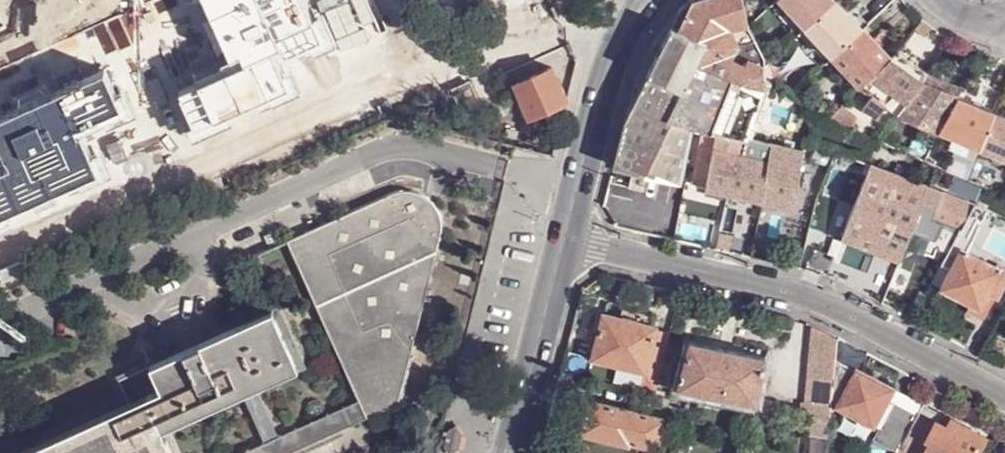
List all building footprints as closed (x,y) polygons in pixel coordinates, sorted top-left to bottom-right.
[(41,37),(30,41),(40,67),(55,61),(97,165),(197,126),(169,57),(155,62),(132,4),(143,0),(26,0),(41,37)] [(301,72),(273,0),(178,0),(219,104),(301,72)] [(767,78),(765,67),(764,58),(748,27),(743,0),(688,0),(678,9),(625,120),(614,164),(634,170),(649,173),(682,180),(693,132),(695,125),(700,127),(706,127),(747,137),(767,79),(767,78)] [(806,28),(836,0),(779,0),(797,17),(806,28)] [(806,28),(834,56),(863,28),(846,10),(836,0),(806,28)] [(799,35),(806,28),(797,17),(789,25),(799,35)] [(825,64),(834,56),(806,28),(799,35),(825,64)] [(834,56),(861,85),(890,57),(863,28),(834,56)] [(886,104),(897,111),(921,78),(925,70),(910,58),(908,61),(907,55),(900,50),(894,52),(890,57),(861,85),(872,94),(862,107),(877,117),(886,104)] [(551,67),(515,83),(530,113),(533,111),(565,97),(551,67)] [(897,111),(937,130),(957,94),(957,93),(961,86),(925,70),(921,78),(897,111)] [(957,93),(983,105),(987,96),(962,85),(961,86),(957,93)] [(964,141),(978,147),(993,110),(983,105),(957,93),(957,94),(937,130),(951,136),(947,146),(960,151),(963,146),(964,141)] [(565,97),(533,111),(538,122),(564,112),(569,95),(565,97)] [(1004,158),(1004,114),(993,110),(978,147),(992,153),(1004,158)] [(803,150),(747,137),(706,127),(694,183),(793,205),(803,150)] [(977,152),(978,147),(964,141),(963,146),(977,152)] [(864,178),(870,164),(829,148),(824,163),(864,178)] [(1004,169),(1004,158),(992,153),(989,162),(1004,169)] [(960,229),(973,204),(870,164),(864,178),(842,236),(900,259),(905,246),(931,257),(942,233),(956,238),(960,229)] [(957,174),(966,177),(970,167),(962,164),(957,174)] [(645,189),(649,173),(634,170),(631,186),(645,189)] [(287,237),(360,399),(366,415),(393,404),(439,230),(441,219),(438,207),(432,197),(423,189),(412,185),(400,186),(389,189),(287,237)] [(993,226),(993,225),(999,214),(973,204),(960,229),(972,234),(979,219),(993,226)] [(999,214),(993,225),(1004,231),(1004,216),(999,214)] [(972,234),(960,229),(956,238),(943,264),(953,269),(943,286),(980,307),(988,291),(997,295),(1004,281),(1004,271),(964,249),(972,234)] [(271,301),(148,354),(149,361),(275,306),(300,365),(308,361),(258,253),(251,256),(271,301)] [(943,264),(934,281),(943,286),(953,269),(943,264)] [(126,393),(0,450),(0,452),(172,452),(160,424),(243,389),(256,385),(300,365),(275,306),(149,361),(158,379),(126,393)] [(623,318),(642,323),(645,314),(625,310),(623,318)] [(648,373),(659,329),(659,327),(642,323),(623,318),(606,315),(601,332),(598,346),(594,360),(648,373)] [(829,420),(840,333),(801,328),(794,382),(766,378),(763,397),(801,402),(799,416),(829,420)] [(648,373),(643,392),(657,395),(672,332),(659,329),(648,373)] [(591,343),(598,346),(601,332),(596,331),(595,330),(591,343)] [(758,404),(768,357),(691,341),(680,387),(758,404)] [(114,368),(126,393),(158,379),(149,361),(148,354),(114,368)] [(895,389),(839,360),(835,403),(851,413),(849,417),(852,419),(849,426),(866,435),(872,424),(875,425),(895,389)] [(256,385),(243,389),(266,439),(236,452),(281,452),(366,415),(360,399),(278,432),(256,385)] [(483,394),(480,405),(487,407),(491,396),(483,394)] [(655,402),(669,405),(670,398),(657,395),(655,402)] [(634,428),(629,446),(632,447),(633,443),(659,449),(666,418),(590,400),(586,416),(634,428)] [(919,414),(895,401),(876,439),(899,451),(919,414)] [(940,415),(923,406),(920,412),(937,421),(940,415)] [(898,452),(972,452),(982,436),(952,420),(948,428),(937,421),(920,412),(898,452)] [(940,415),(937,421),(948,428),(952,420),(940,415)] [(582,434),(629,446),(634,428),(586,416),(582,434)] [(458,425),(449,429),(445,443),(450,452),(459,447),(463,435),(458,425)] [(843,437),(831,436),(829,452),(841,452),(843,437)]
